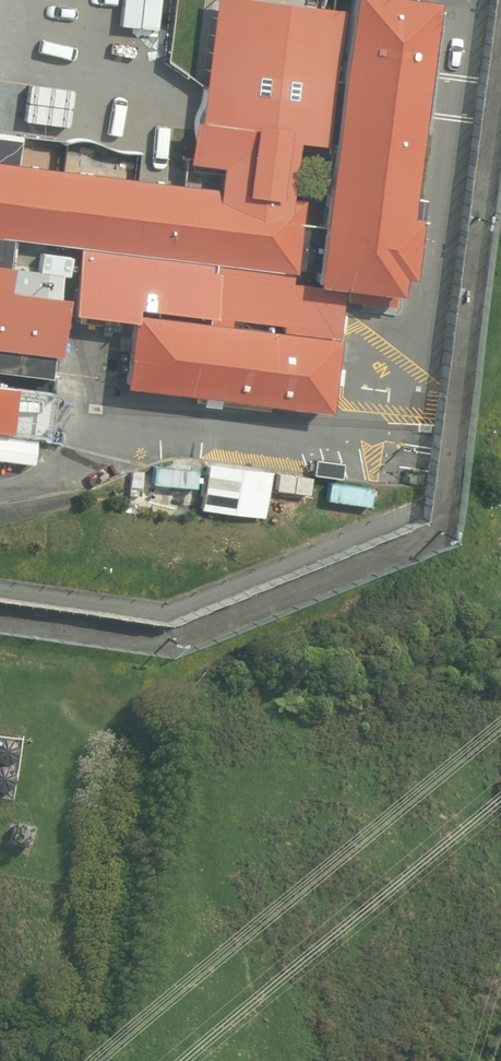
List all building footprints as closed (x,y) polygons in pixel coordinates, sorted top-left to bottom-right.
[(54,376),(68,257),(45,254),(43,271),(16,268),(19,239),(82,247),(74,314),(131,321),(123,390),(337,414),(347,288),(404,294),(406,277),(417,278),(423,218),(414,217),(441,0),(356,0),(327,225),(304,223),(307,200),(294,199),(301,142),(329,145),(346,10),(264,0),(218,0),(207,89),(203,122),(197,121),(192,162),(226,167),(222,190),(19,165),(23,137),(0,135),(0,370),(54,376)] [(35,464),(39,434),(50,436),(55,394),(0,388),(0,460),(35,464)] [(191,464),(175,462),(172,483),(188,485),(191,464)] [(374,469),(331,462),(326,499),(369,505),(374,469)] [(275,473),(211,463),(204,508),(269,517),(275,473)] [(151,510),(155,509),(158,507),(161,504),(163,500),(163,496),(162,492),(160,489),(157,486),(153,485),(148,484),(144,486),(141,488),(138,492),(137,496),(138,501),(140,505),(143,508),(147,509),(151,510)] [(185,513),(189,512),(193,510),(195,507),(197,503),(197,499),(196,495),(194,492),(191,489),(187,488),(183,488),(179,489),(175,492),(173,495),(172,500),(172,504),(174,508),(177,511),(181,513),(185,513)] [(12,764),(15,762),(18,759),(19,755),(19,751),(17,747),(15,744),(11,742),(7,741),(3,742),(0,743),(0,763),(4,765),(8,765),(12,764)] [(8,792),(11,790),(14,787),(15,783),(15,779),(13,775),(11,772),(7,770),(3,769),(0,770),(0,793),(4,793),(8,792)] [(35,833),(19,828),(14,845),(29,850),(35,833)]
